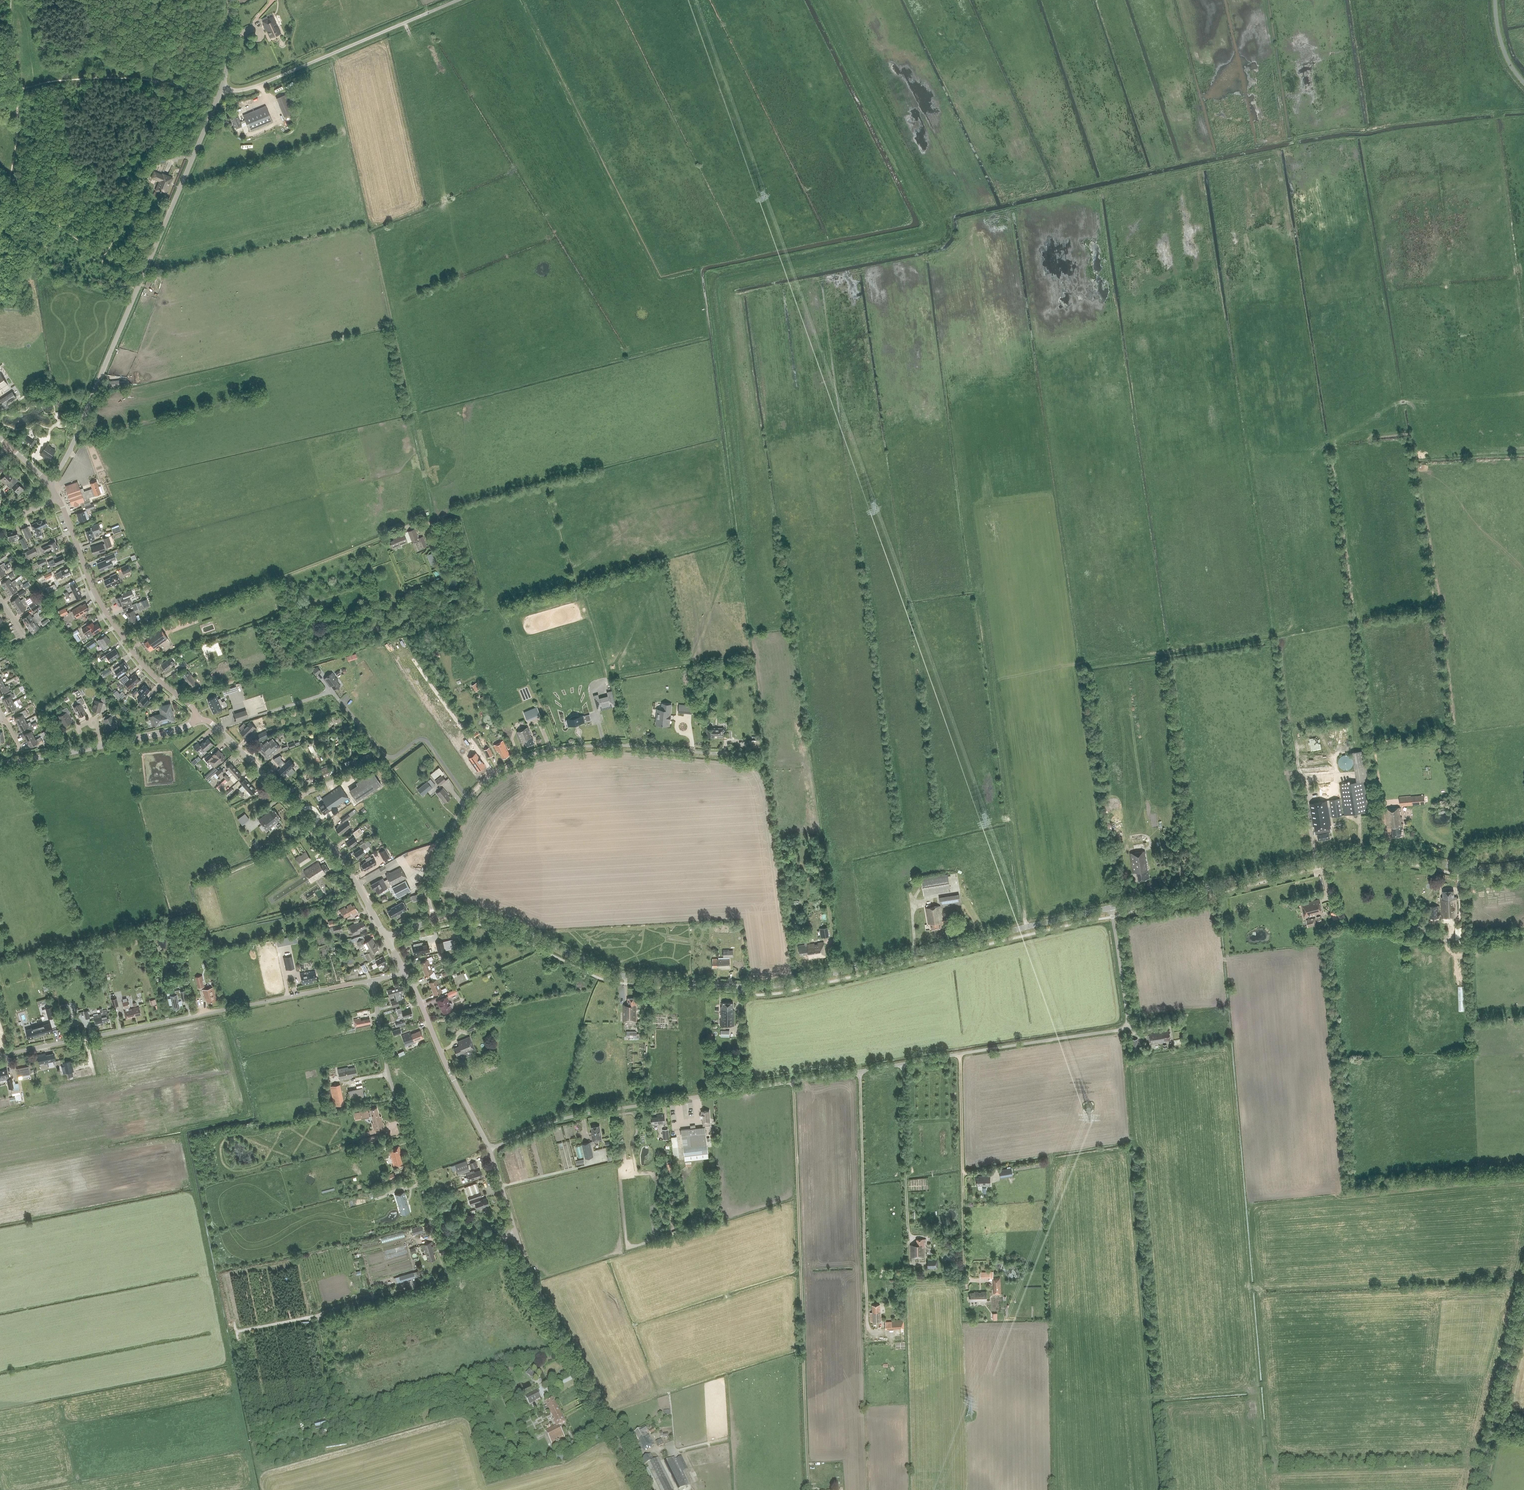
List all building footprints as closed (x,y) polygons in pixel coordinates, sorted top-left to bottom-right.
[(267,19),(263,21),(271,38),(281,33),(278,27),(275,28),(274,25),(276,24),(273,17),(267,19)] [(296,112),(288,94),(276,98),(285,119),(293,116),(292,114),(296,112)] [(245,120),(240,122),(238,115),(231,118),(233,123),(234,127),(235,127),(236,129),(242,127),(241,125),(241,124),(246,122),(250,132),(273,122),(266,106),(243,115),(245,120)] [(162,174),(154,171),(151,178),(159,182),(155,191),(166,195),(173,177),(162,173),(162,174)] [(17,397),(13,391),(0,400),(4,406),(17,397)] [(45,449),(44,448),(40,454),(49,460),(53,454),(55,450),(47,445),(45,449)] [(8,486),(17,478),(15,476),(12,478),(7,473),(1,480),(6,485),(6,484),(8,486)] [(17,478),(8,486),(11,489),(13,488),(19,494),(24,489),(18,483),(20,481),(17,478)] [(85,506),(91,504),(89,498),(101,493),(97,481),(91,483),(92,488),(84,491),(83,488),(80,489),(78,482),(66,486),(67,490),(68,494),(72,506),(74,505),(75,507),(79,505),(78,504),(80,503),(82,507),(85,506)] [(86,510),(84,511),(77,513),(80,522),(89,519),(86,510)] [(39,529),(47,525),(45,520),(46,520),(45,518),(43,518),(43,519),(41,520),(41,519),(40,519),(37,520),(37,521),(37,522),(31,525),(37,537),(42,534),(39,529)] [(98,523),(97,524),(90,526),(91,530),(86,532),(89,540),(95,538),(94,535),(95,535),(95,536),(99,535),(98,533),(101,532),(98,523)] [(32,536),(27,526),(22,529),(25,534),(24,534),(26,539),(32,536)] [(121,532),(119,526),(112,529),(114,535),(121,532)] [(13,531),(7,532),(9,541),(18,539),(17,536),(18,536),(16,528),(13,529),(13,531)] [(404,533),(394,538),(395,540),(390,542),(392,548),(407,542),(408,543),(419,538),(418,537),(415,529),(404,533)] [(111,546),(111,544),(114,543),(111,536),(103,539),(105,544),(103,545),(102,544),(91,547),(94,555),(105,551),(105,550),(107,549),(106,547),(111,546)] [(427,546),(423,536),(418,538),(420,541),(421,541),(423,547),(427,546)] [(24,548),(28,546),(23,537),(19,539),(24,548)] [(49,545),(42,548),(44,552),(51,548),(52,551),(59,548),(57,545),(56,545),(54,542),(49,544),(49,545)] [(37,553),(34,548),(23,553),(25,558),(37,553)] [(113,553),(105,557),(106,560),(97,564),(100,571),(113,566),(111,561),(115,559),(113,553)] [(436,564),(432,553),(426,556),(427,558),(430,566),(436,564)] [(56,555),(53,557),(54,559),(48,562),(50,567),(64,561),(62,555),(57,557),(56,555)] [(47,562),(44,558),(37,562),(39,566),(47,562)] [(8,563),(5,565),(0,568),(0,577),(5,574),(3,570),(5,569),(6,570),(7,570),(9,569),(9,568),(11,567),(8,563)] [(129,570),(127,566),(127,565),(120,568),(123,574),(130,571),(129,570)] [(69,570),(68,567),(62,570),(61,570),(59,572),(54,574),(56,579),(61,577),(62,579),(64,577),(71,573),(70,573),(70,572),(70,570),(69,570)] [(52,576),(51,572),(41,577),(43,580),(43,581),(51,577),(51,576),(52,576)] [(110,576),(110,577),(104,580),(107,587),(114,585),(114,586),(121,583),(117,573),(110,576)] [(17,582),(15,580),(11,582),(9,579),(1,584),(5,589),(17,582)] [(17,582),(5,589),(9,595),(17,590),(14,587),(17,585),(17,586),(18,585),(19,586),(22,584),(20,580),(18,581),(17,582)] [(73,592),(78,589),(75,582),(70,585),(73,592)] [(48,592),(49,592),(57,588),(55,583),(46,588),(48,592)] [(78,589),(73,592),(77,599),(82,596),(78,589)] [(125,605),(130,603),(130,602),(131,602),(129,598),(134,596),(131,590),(122,594),(122,596),(116,598),(119,606),(125,604),(125,605)] [(15,608),(26,600),(24,598),(20,600),(18,597),(11,602),(15,608)] [(26,600),(15,608),(19,614),(26,609),(24,606),(27,605),(33,601),(30,597),(26,600)] [(147,599),(144,600),(141,601),(143,607),(149,605),(147,599)] [(57,604),(60,609),(67,606),(65,601),(57,604)] [(140,602),(139,602),(128,607),(130,612),(126,613),(130,623),(138,620),(134,611),(135,611),(139,609),(139,610),(143,609),(140,602)] [(72,610),(77,618),(82,615),(83,618),(84,620),(87,618),(85,616),(86,616),(84,613),(86,612),(86,611),(89,609),(85,603),(82,605),(81,604),(72,610)] [(41,607),(38,604),(31,609),(34,612),(41,607)] [(59,611),(62,616),(68,613),(65,608),(59,611)] [(26,624),(39,615),(37,612),(34,614),(34,616),(32,617),(29,614),(22,619),(26,624)] [(39,628),(37,625),(35,622),(36,621),(38,622),(42,619),(39,615),(26,624),(32,633),(39,628)] [(193,615),(178,619),(180,625),(189,622),(190,625),(195,623),(193,615)] [(88,638),(101,629),(97,623),(94,625),(92,622),(82,629),(86,635),(88,638)] [(150,651),(168,639),(160,627),(146,637),(149,641),(144,643),(150,651)] [(97,641),(103,650),(109,647),(107,644),(110,642),(110,641),(110,640),(108,638),(106,635),(97,641)] [(89,649),(94,646),(91,641),(86,645),(89,649)] [(203,655),(206,654),(205,651),(215,648),(213,642),(200,647),(203,655)] [(393,648),(400,659),(404,657),(397,645),(393,648)] [(110,662),(120,655),(115,648),(105,655),(104,652),(98,656),(101,660),(107,656),(110,662)] [(166,671),(175,664),(170,658),(161,665),(166,671)] [(123,671),(128,668),(124,662),(114,669),(119,677),(125,673),(123,671)] [(321,671),(317,666),(312,670),(316,675),(321,671)] [(111,672),(108,667),(102,672),(105,676),(111,672)] [(191,691),(200,685),(194,677),(193,678),(188,670),(182,675),(185,680),(184,681),(186,683),(187,682),(189,684),(187,686),(191,691)] [(338,680),(332,673),(324,679),(330,687),(331,686),(334,690),(340,686),(337,682),(338,681),(338,680)] [(136,683),(139,680),(134,674),(131,677),(130,677),(131,678),(129,679),(126,675),(119,679),(123,684),(125,683),(128,686),(126,688),(128,691),(136,684),(136,683)] [(476,691),(481,688),(477,682),(472,685),(476,691)] [(0,685),(0,692),(3,691),(4,693),(10,690),(7,685),(5,686),(4,683),(0,685)] [(148,693),(150,691),(149,690),(147,688),(147,687),(145,685),(144,686),(144,685),(138,691),(141,694),(139,695),(140,696),(137,699),(140,701),(138,703),(142,707),(145,706),(149,701),(144,696),(147,693),(148,693)] [(223,690),(225,695),(238,690),(236,685),(223,690)] [(126,695),(123,691),(120,693),(118,690),(114,692),(120,700),(126,695)] [(598,711),(616,706),(612,691),(607,692),(608,695),(600,698),(599,694),(593,696),(598,711)] [(5,705),(13,701),(11,698),(15,696),(13,693),(12,694),(11,692),(5,695),(7,697),(2,700),(5,705)] [(103,694),(100,697),(101,698),(100,702),(95,700),(92,709),(100,712),(102,703),(107,704),(108,700),(103,694)] [(213,713),(214,713),(223,709),(216,696),(212,698),(208,700),(211,706),(210,707),(213,713)] [(79,717),(85,713),(83,708),(81,705),(84,703),(81,698),(76,700),(79,704),(73,707),(79,717)] [(13,701),(5,705),(8,711),(13,709),(14,711),(20,708),(18,706),(16,707),(13,701)] [(156,725),(174,721),(173,714),(174,714),(173,710),(172,711),(170,703),(159,706),(161,713),(153,715),(153,716),(150,716),(152,726),(156,725)] [(657,709),(656,724),(668,725),(669,720),(670,720),(671,715),(670,715),(671,705),(662,704),(662,710),(657,709)] [(679,705),(678,713),(691,714),(692,707),(679,705)] [(64,726),(72,722),(67,714),(70,712),(67,707),(62,709),(64,713),(59,716),(64,726)] [(455,724),(445,707),(438,711),(446,725),(448,724),(450,727),(455,724)] [(540,715),(536,707),(523,712),(526,721),(540,715)] [(18,724),(26,720),(24,717),(28,715),(26,709),(18,714),(19,716),(15,719),(18,724)] [(235,714),(237,722),(249,718),(246,710),(235,714)] [(112,716),(115,714),(113,711),(108,714),(109,717),(104,720),(109,729),(116,725),(112,716)] [(591,720),(589,714),(584,716),(584,715),(579,717),(579,716),(577,716),(575,716),(573,716),(572,717),(570,718),(570,719),(565,720),(565,721),(567,720),(569,726),(567,726),(567,727),(575,725),(575,724),(578,723),(578,724),(586,722),(586,721),(591,720)] [(26,730),(33,727),(37,724),(36,722),(31,724),(30,722),(27,723),(26,720),(18,724),(21,730),(25,728),(26,730)] [(257,729),(251,723),(250,722),(246,726),(244,725),(240,728),(242,730),(240,732),(242,734),(242,735),(243,736),(244,736),(246,738),(249,735),(250,736),(257,729)] [(645,724),(635,724),(636,734),(637,734),(638,739),(646,739),(645,724)] [(26,741),(34,736),(31,731),(34,729),(33,727),(26,730),(28,733),(23,735),(26,741)] [(535,743),(528,727),(516,732),(520,742),(524,741),(527,747),(535,743)] [(723,736),(723,729),(723,728),(711,728),(711,729),(707,729),(707,739),(708,739),(709,739),(710,739),(711,739),(714,739),(714,736),(723,736)] [(255,736),(258,741),(269,736),(266,731),(255,736)] [(34,736),(26,741),(30,746),(35,743),(37,746),(43,743),(40,737),(36,739),(34,736)] [(268,741),(267,741),(263,745),(261,743),(256,747),(267,759),(280,747),(272,738),(269,741),(268,741)] [(205,750),(212,744),(208,739),(201,745),(198,743),(193,747),(198,751),(202,747),(205,750)] [(503,759),(510,755),(506,747),(503,740),(493,745),(497,751),(498,750),(503,759)] [(315,758),(319,757),(313,744),(309,746),(315,758)] [(488,757),(493,755),(489,747),(484,750),(488,757)] [(312,764),(315,763),(307,748),(305,749),(312,764)] [(214,767),(219,763),(225,758),(218,750),(212,755),(213,755),(212,756),(210,753),(204,759),(209,763),(210,762),(214,767)] [(1367,765),(1365,750),(1352,752),(1356,782),(1363,781),(1364,781),(1369,780),(1367,765)] [(476,753),(470,758),(479,770),(485,766),(476,753)] [(195,765),(202,758),(199,755),(192,762),(195,765)] [(1338,761),(1338,762),(1338,763),(1338,764),(1338,765),(1339,766),(1340,767),(1340,768),(1341,769),(1342,769),(1343,770),(1344,770),(1345,770),(1346,770),(1347,770),(1348,769),(1349,769),(1350,768),(1351,767),(1352,766),(1352,765),(1352,764),(1353,763),(1353,762),(1353,761),(1352,760),(1352,759),(1352,758),(1351,758),(1350,757),(1349,756),(1348,756),(1347,755),(1346,755),(1345,755),(1344,755),(1343,755),(1342,756),(1341,756),(1340,757),(1340,758),(1339,758),(1338,759),(1338,760),(1338,761)] [(288,758),(277,769),(282,775),(287,770),(290,774),(288,775),(288,776),(290,774),(294,770),(291,766),(294,764),(288,758)] [(229,775),(231,773),(235,769),(231,764),(226,767),(228,770),(227,771),(226,772),(229,775)] [(205,777),(207,780),(218,770),(215,767),(206,775),(205,777)] [(312,784),(331,776),(327,767),(308,774),(312,784)] [(435,779),(442,774),(442,775),(445,773),(440,767),(431,773),(435,779)] [(220,769),(215,773),(219,777),(224,772),(220,769)] [(235,769),(231,773),(237,779),(241,775),(235,769)] [(349,790),(356,801),(381,784),(373,771),(356,783),(357,785),(349,790)] [(446,780),(442,776),(435,781),(439,785),(446,780)] [(225,779),(216,787),(218,789),(227,781),(225,779)] [(241,783),(246,789),(250,785),(245,779),(241,783)] [(427,781),(418,789),(423,795),(432,788),(427,781)] [(1356,782),(1339,785),(1342,803),(1344,815),(1368,812),(1363,781),(1356,782)] [(255,791),(250,785),(246,789),(251,794),(255,791)] [(348,802),(350,801),(348,798),(340,786),(322,799),(325,803),(319,807),(324,815),(332,810),(333,811),(332,812),(334,814),(339,811),(337,809),(338,809),(336,806),(346,800),(348,802)] [(448,794),(443,788),(436,793),(444,803),(450,798),(447,795),(448,794)] [(1425,804),(1424,795),(1399,797),(1399,806),(1425,804)] [(1330,801),(1310,804),(1313,827),(1314,827),(1315,831),(1314,832),(1314,834),(1315,834),(1316,835),(1318,835),(1319,840),(1330,839),(1329,833),(1331,833),(1331,832),(1332,831),(1332,829),(1331,829),(1330,826),(1331,826),(1330,816),(1332,816),(1332,817),(1343,816),(1340,799),(1330,801)] [(1401,811),(1401,808),(1386,809),(1388,828),(1392,827),(1393,837),(1402,836),(1402,830),(1403,830),(1402,823),(1401,823),(1401,821),(1402,821),(1402,817),(1401,817),(1400,811),(1401,811)] [(279,819),(280,818),(275,810),(273,811),(272,810),(258,820),(267,831),(273,826),(273,825),(277,822),(277,823),(280,821),(279,819)] [(355,813),(353,810),(348,814),(341,820),(343,823),(336,829),(340,834),(350,826),(346,820),(355,813)] [(242,824),(250,818),(246,813),(238,818),(242,824)] [(356,837),(363,832),(364,831),(363,829),(362,830),(360,828),(353,833),(355,836),(353,837),(354,838),(346,843),(350,848),(357,842),(355,840),(357,838),(356,837)] [(257,840),(252,843),(257,850),(262,847),(257,840)] [(362,850),(364,849),(367,847),(364,842),(359,846),(361,849),(354,853),(357,859),(365,854),(362,850)] [(385,849),(378,852),(383,860),(389,857),(385,849)] [(299,867),(310,859),(305,851),(301,853),(301,854),(299,855),(294,858),(299,867)] [(1138,881),(1149,879),(1145,851),(1130,854),(1133,873),(1137,873),(1138,881)] [(365,871),(372,867),(376,864),(373,858),(371,859),(370,857),(365,859),(367,862),(361,865),(363,868),(363,869),(364,870),(365,871)] [(311,883),(330,871),(325,863),(321,866),(318,862),(304,871),(311,883)] [(384,881),(383,878),(371,885),(374,890),(375,890),(377,893),(388,888),(407,878),(401,867),(386,875),(388,879),(384,881)] [(948,875),(948,874),(921,878),(924,896),(950,891),(948,877),(950,876),(950,875),(948,875)] [(397,898),(410,890),(405,880),(391,887),(397,898)] [(308,900),(318,895),(320,898),(325,895),(322,889),(313,894),(311,891),(305,894),(308,900)] [(1454,897),(1454,890),(1443,891),(1443,897),(1441,897),(1441,900),(1441,915),(1439,915),(1439,906),(1429,907),(1429,918),(1457,917),(1456,897),(1454,897)] [(941,906),(940,906),(926,908),(928,924),(930,924),(931,929),(941,928),(941,925),(943,925),(943,922),(950,921),(949,918),(942,920),(940,908),(961,905),(959,894),(939,897),(941,906)] [(1316,914),(1322,913),(1319,899),(1301,903),(1304,917),(1316,915),(1316,914)] [(407,910),(402,902),(390,908),(390,909),(387,911),(391,917),(394,915),(394,916),(407,910)] [(352,915),(358,912),(354,905),(352,906),(351,905),(347,907),(348,908),(345,909),(344,908),(339,911),(344,919),(352,914),(352,915)] [(1314,918),(1305,920),(1307,928),(1316,925),(1314,918)] [(353,934),(366,928),(363,921),(356,924),(356,923),(349,926),(353,934)] [(333,926),(333,927),(326,928),(327,934),(334,933),(342,931),(341,924),(333,926)] [(829,936),(828,927),(820,928),(821,937),(829,936)] [(1465,944),(1464,927),(1455,927),(1455,944),(1465,944)] [(277,947),(294,943),(292,936),(276,940),(277,947)] [(366,941),(364,938),(357,942),(359,945),(358,946),(360,951),(362,950),(364,949),(375,943),(372,938),(366,941)] [(452,939),(442,942),(444,950),(454,948),(452,939)] [(823,942),(807,945),(807,943),(807,939),(804,940),(803,940),(804,943),(804,945),(798,946),(800,956),(808,954),(809,960),(826,957),(823,942)] [(414,955),(430,952),(428,943),(423,944),(422,942),(413,944),(414,946),(412,946),(414,955)] [(444,950),(442,942),(436,943),(437,952),(444,950)] [(375,943),(364,949),(364,950),(363,950),(365,954),(364,954),(368,960),(375,956),(373,952),(378,949),(375,943)] [(294,968),(291,956),(283,957),(285,970),(294,968)] [(423,969),(430,966),(428,961),(433,959),(431,956),(427,958),(427,959),(420,963),(423,969)] [(386,965),(385,962),(382,957),(375,960),(376,962),(372,965),(373,968),(378,966),(382,964),(383,967),(386,965)] [(717,959),(717,958),(712,959),(712,967),(720,967),(720,969),(730,969),(729,957),(718,958),(718,959),(717,959)] [(430,966),(423,969),(426,975),(429,974),(431,977),(435,975),(434,972),(433,972),(430,966)] [(312,980),(317,979),(315,971),(309,972),(309,971),(300,973),(302,985),(313,983),(312,980)] [(198,988),(204,987),(203,980),(202,975),(195,977),(198,988)] [(432,989),(439,985),(436,979),(437,979),(436,976),(431,978),(433,981),(429,982),(432,989)] [(439,985),(432,989),(435,995),(442,992),(442,993),(447,991),(446,988),(441,990),(439,985)] [(395,988),(400,1005),(406,1003),(404,997),(401,998),(399,994),(404,993),(404,992),(407,991),(406,989),(403,989),(403,990),(402,986),(395,988)] [(216,1000),(213,987),(203,989),(204,995),(206,995),(207,1000),(209,1000),(209,1001),(216,1000)] [(393,1007),(400,1005),(395,988),(387,990),(388,991),(387,992),(387,993),(388,993),(389,997),(394,996),(395,1000),(391,1001),(393,1007)] [(175,994),(170,995),(173,1009),(180,1008),(178,999),(181,998),(180,996),(181,996),(182,1001),(187,1000),(185,990),(183,991),(180,991),(180,990),(174,991),(175,994)] [(452,1004),(450,1003),(449,1003),(446,997),(437,1001),(440,1006),(441,1006),(444,1013),(452,1009),(451,1008),(452,1007),(453,1005),(452,1004)] [(637,1022),(637,999),(628,999),(628,1005),(623,1005),(623,1022),(637,1022)] [(135,1016),(141,1015),(139,1007),(130,1009),(129,1009),(129,1008),(128,1000),(121,1001),(123,1009),(125,1009),(126,1010),(124,1011),(126,1020),(135,1017),(135,1016)] [(734,1025),(735,1011),(733,1009),(733,1002),(723,1002),(722,1006),(721,1006),(721,1011),(720,1025),(734,1025)] [(55,1017),(52,1007),(52,1006),(45,1008),(48,1019),(55,1017)] [(412,1015),(410,1008),(405,1010),(404,1007),(397,1009),(398,1014),(402,1013),(404,1018),(412,1015)] [(98,1014),(94,1015),(96,1025),(98,1024),(100,1023),(100,1024),(105,1023),(104,1021),(109,1020),(107,1014),(107,1010),(103,1011),(102,1008),(99,1009),(100,1013),(101,1012),(101,1013),(98,1014)] [(356,1028),(371,1025),(370,1018),(361,1020),(360,1018),(354,1019),(356,1028)] [(468,1032),(479,1027),(477,1021),(465,1026),(468,1032)] [(53,1032),(50,1022),(25,1030),(28,1039),(53,1032)] [(1162,1030),(1148,1032),(1150,1044),(1150,1045),(1165,1042),(1164,1041),(1171,1040),(1169,1031),(1163,1032),(1162,1030)] [(414,1042),(423,1039),(420,1031),(411,1034),(410,1032),(401,1035),(405,1046),(414,1043),(414,1042)] [(639,1034),(637,1033),(637,1031),(626,1031),(626,1037),(635,1037),(635,1039),(639,1039),(639,1034)] [(460,1046),(454,1048),(457,1057),(475,1049),(470,1037),(458,1042),(460,1046)] [(46,1055),(45,1053),(37,1055),(39,1064),(44,1063),(44,1064),(47,1064),(48,1066),(55,1065),(54,1061),(55,1061),(53,1054),(46,1055)] [(67,1073),(74,1071),(71,1061),(62,1063),(63,1066),(65,1066),(67,1073)] [(30,1066),(18,1068),(20,1076),(31,1074),(30,1066)] [(348,1069),(348,1067),(338,1069),(340,1080),(352,1078),(351,1076),(357,1075),(355,1067),(352,1068),(348,1069)] [(0,1071),(0,1081),(7,1079),(9,1089),(14,1088),(12,1078),(9,1079),(8,1076),(7,1070),(0,1071)] [(339,1085),(330,1087),(334,1106),(343,1104),(339,1085)] [(351,1099),(365,1097),(363,1087),(349,1090),(351,1099)] [(17,1100),(26,1098),(25,1090),(19,1091),(18,1089),(11,1090),(12,1095),(16,1095),(17,1100)] [(384,1127),(383,1122),(382,1122),(382,1120),(381,1116),(379,1117),(377,1107),(370,1109),(370,1111),(368,1112),(368,1110),(354,1113),(355,1119),(371,1116),(373,1122),(372,1123),(374,1130),(384,1127)] [(710,1122),(709,1111),(702,1111),(703,1123),(703,1126),(710,1126),(710,1122)] [(658,1125),(665,1124),(664,1114),(657,1115),(657,1117),(651,1118),(652,1125),(658,1125)] [(593,1141),(602,1140),(600,1125),(596,1126),(595,1125),(593,1125),(593,1126),(592,1127),(593,1135),(592,1135),(593,1141)] [(691,1129),(681,1130),(685,1161),(709,1158),(705,1127),(696,1128),(695,1125),(690,1126),(691,1129)] [(679,1157),(677,1137),(671,1137),(674,1157),(679,1157)] [(586,1158),(594,1156),(590,1142),(582,1144),(586,1158)] [(393,1166),(402,1163),(399,1154),(401,1153),(399,1146),(388,1149),(391,1157),(393,1166)] [(458,1174),(469,1170),(466,1161),(455,1165),(458,1174)] [(471,1169),(478,1166),(476,1161),(469,1164),(471,1169)] [(1007,1169),(1000,1170),(999,1170),(1000,1178),(1013,1176),(1011,1168),(1010,1168),(1010,1167),(1007,1167),(1007,1169)] [(467,1181),(482,1176),(479,1170),(474,1171),(473,1170),(464,1173),(467,1181)] [(395,1178),(393,1173),(380,1177),(382,1183),(395,1178)] [(983,1186),(990,1186),(990,1176),(978,1176),(978,1178),(976,1178),(977,1185),(983,1185),(983,1186)] [(477,1209),(489,1205),(486,1197),(480,1199),(479,1197),(481,1196),(477,1183),(465,1187),(467,1196),(471,1205),(475,1204),(477,1209)] [(395,1195),(401,1214),(410,1212),(404,1192),(395,1195)] [(414,1234),(423,1231),(421,1225),(412,1228),(414,1234)] [(383,1242),(406,1236),(405,1231),(382,1237),(383,1242)] [(917,1244),(910,1244),(911,1258),(924,1257),(924,1247),(925,1247),(925,1242),(926,1242),(926,1239),(917,1239),(917,1244)] [(433,1252),(435,1251),(433,1246),(432,1247),(431,1244),(432,1244),(432,1242),(422,1245),(425,1254),(427,1254),(429,1261),(435,1259),(433,1252)] [(927,1259),(928,1268),(938,1268),(938,1259),(927,1259)] [(413,1272),(398,1276),(400,1282),(415,1278),(414,1277),(418,1276),(416,1271),(413,1272)] [(1000,1293),(999,1277),(992,1277),(993,1293),(1000,1293)] [(987,1301),(986,1292),(981,1292),(981,1293),(978,1293),(978,1292),(974,1292),(974,1293),(969,1293),(970,1301),(976,1301),(976,1302),(982,1301),(982,1300),(984,1300),(984,1301),(987,1301)] [(871,1322),(881,1321),(881,1314),(880,1314),(880,1304),(872,1305),(873,1312),(870,1312),(871,1322)] [(894,1328),(894,1330),(899,1330),(899,1331),(896,1331),(896,1337),(897,1337),(900,1337),(900,1336),(904,1336),(904,1321),(885,1322),(886,1328),(887,1328),(894,1328)] [(531,1368),(527,1372),(533,1377),(536,1373),(531,1368)] [(541,1398),(537,1389),(524,1396),(529,1404),(541,1398)] [(544,1410),(549,1407),(554,1419),(553,1419),(555,1422),(553,1423),(554,1424),(556,1424),(556,1425),(545,1430),(552,1443),(565,1436),(559,1425),(565,1422),(553,1397),(545,1401),(548,1406),(543,1408),(544,1410)] [(315,1429),(327,1426),(325,1421),(320,1422),(320,1420),(314,1421),(315,1429)] [(648,1435),(646,1432),(648,1431),(645,1426),(641,1429),(635,1432),(641,1442),(638,1443),(641,1449),(643,1448),(644,1451),(651,1447),(651,1446),(654,1444),(649,1435),(648,1435)] [(659,1447),(664,1444),(661,1438),(656,1441),(659,1447)] [(650,1452),(641,1457),(644,1464),(647,1462),(660,1489),(673,1489),(674,1489),(658,1457),(654,1459),(650,1452)] [(682,1471),(676,1459),(674,1456),(672,1458),(664,1461),(678,1489),(689,1484),(682,1471)] [(676,1459),(682,1471),(688,1468),(681,1456),(676,1459)]
